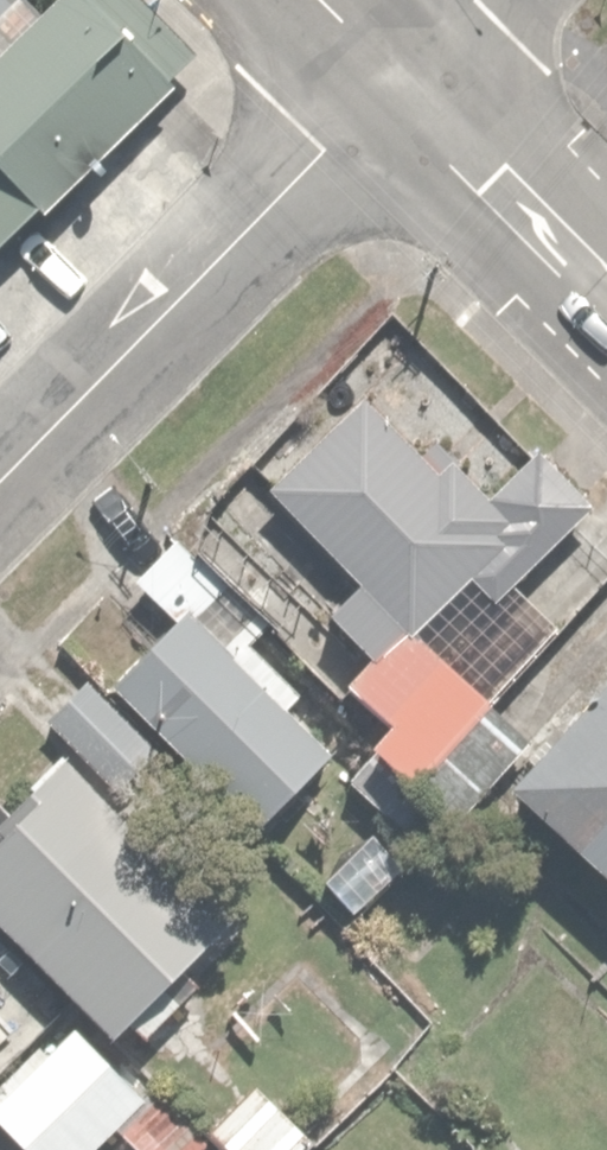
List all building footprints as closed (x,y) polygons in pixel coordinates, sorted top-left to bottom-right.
[(177,47),(127,0),(0,0),(0,236),(177,47)] [(356,385),(264,475),(357,570),(324,602),(363,643),(338,668),(385,716),(363,737),(440,817),(522,737),(413,624),(478,561),(500,583),(591,495),(540,443),(491,490),(431,428),(414,445),(356,385)] [(280,620),(179,529),(137,576),(175,610),(111,681),(275,828),(345,750),(295,705),(310,688),(260,643),(280,620)] [(505,778),(606,870),(606,664),(505,778)] [(88,674),(48,719),(130,794),(171,749),(88,674)] [(65,752),(0,820),(0,921),(122,1037),(136,1021),(155,1039),(190,1003),(171,985),(237,915),(65,752)] [(0,1092),(0,1122),(30,1149),(89,1149),(144,1092),(68,1020),(0,1092)] [(211,1127),(235,1149),(299,1149),(319,1129),(262,1075),(211,1127)] [(134,1149),(211,1149),(216,1144),(156,1090),(117,1134),(134,1149)]
